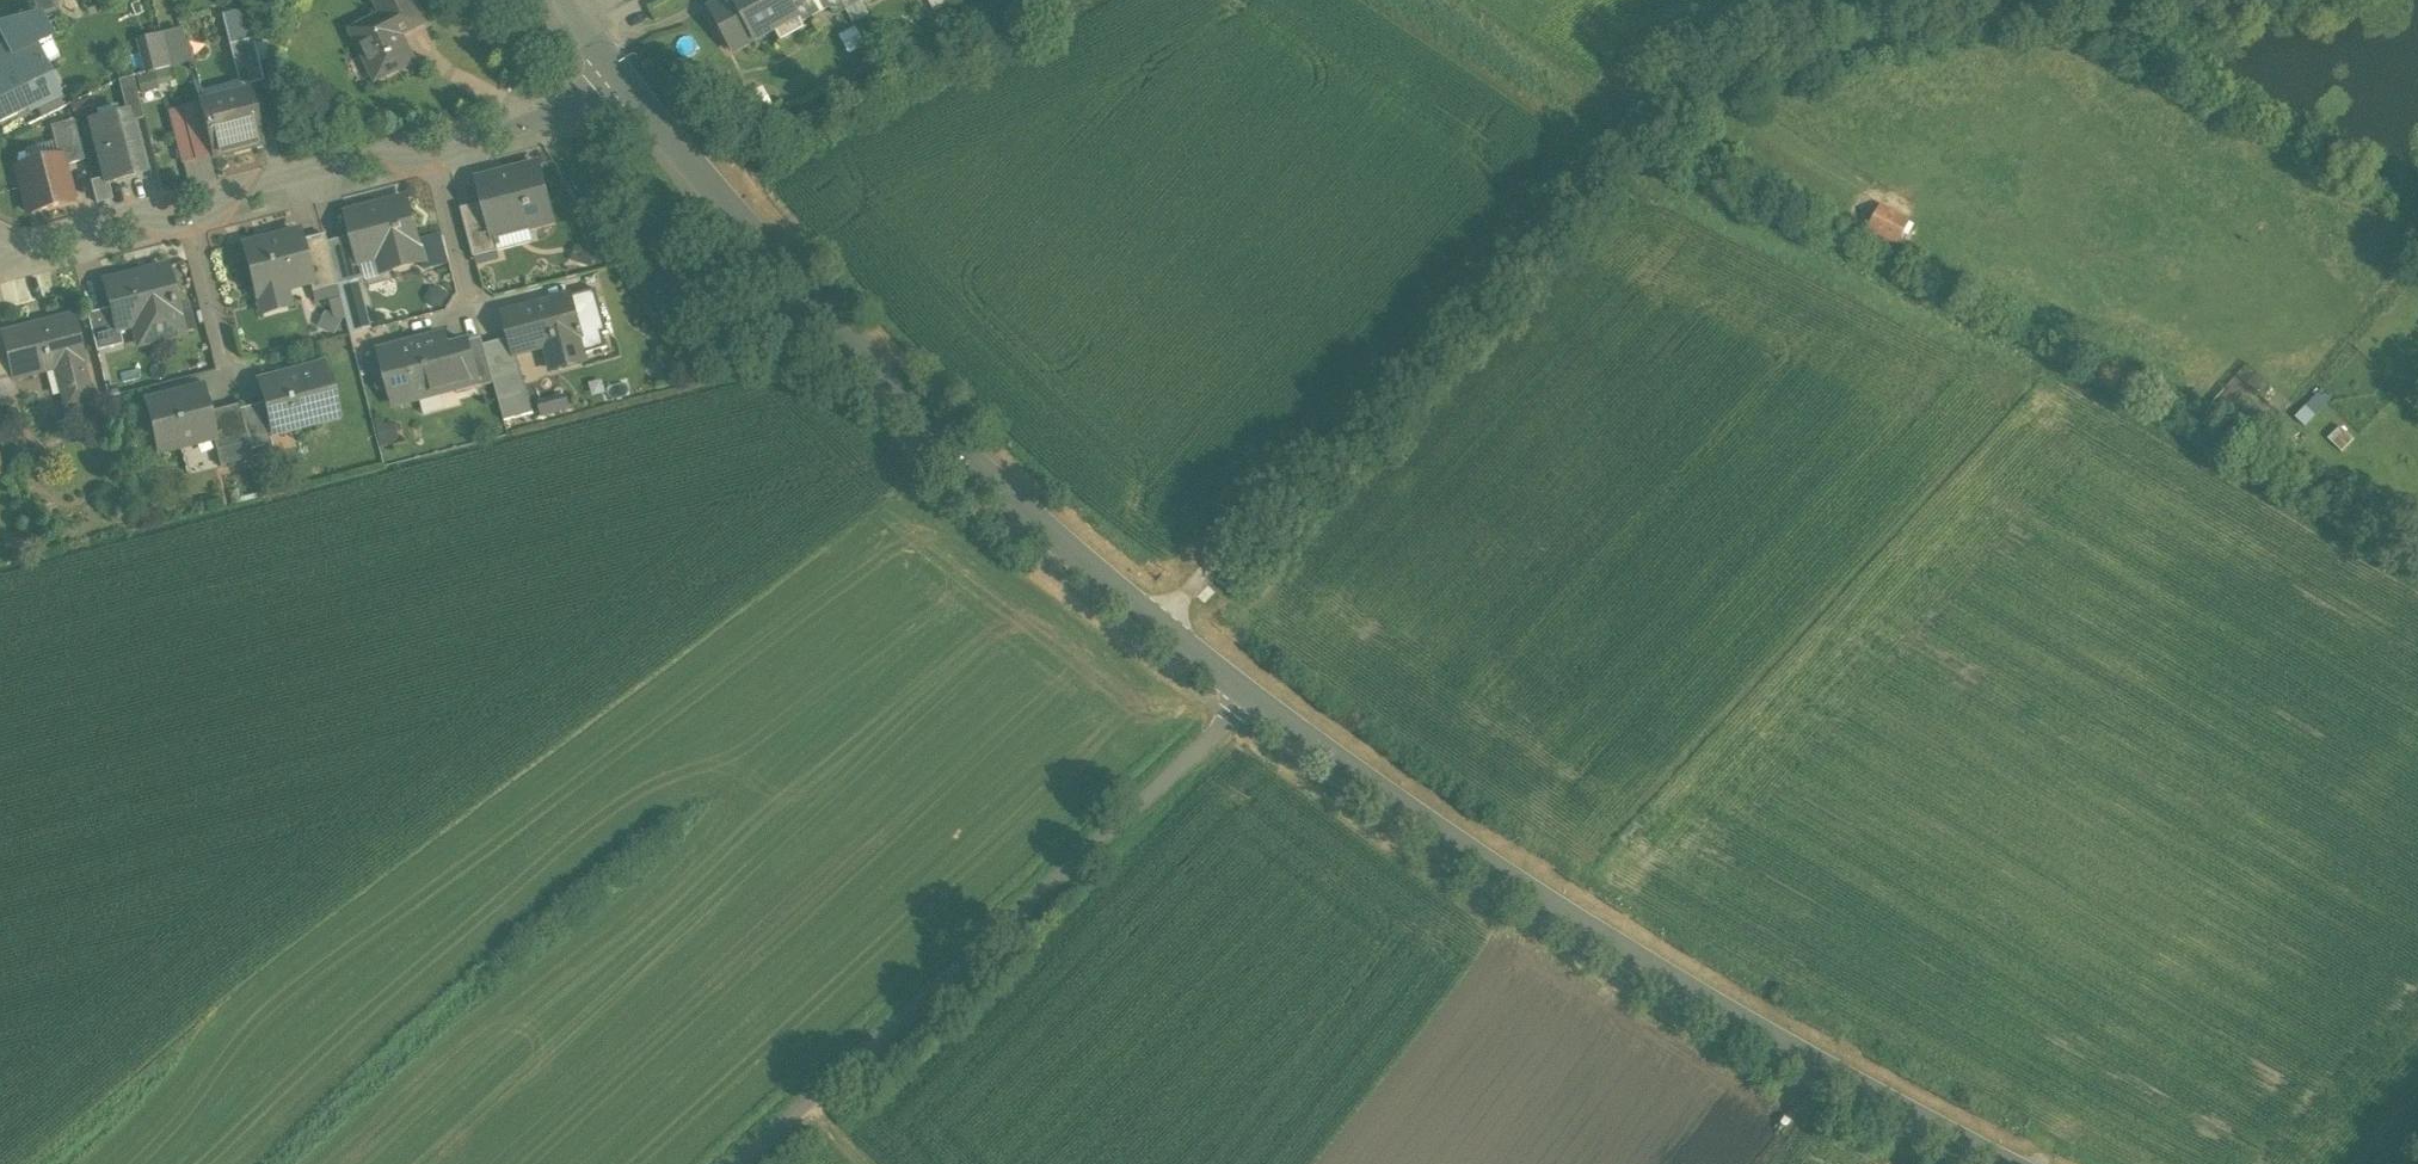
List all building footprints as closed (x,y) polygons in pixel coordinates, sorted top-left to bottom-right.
[(423,68),(410,40),(435,29),(422,0),(375,0),(382,16),(351,30),(378,88),(423,68)] [(795,0),(736,0),(711,14),(738,62),(808,23),(796,2),(795,0)] [(13,46),(39,32),(45,44),(60,38),(49,4),(0,18),(0,19),(13,46)] [(0,53),(0,111),(25,98),(36,118),(74,98),(45,44),(39,32),(13,46),(0,53)] [(251,83),(254,95),(270,91),(258,43),(235,49),(244,85),(251,83)] [(244,85),(206,96),(224,161),(269,148),(254,95),(251,83),(244,85)] [(140,112),(96,123),(111,187),(155,177),(140,112)] [(60,129),(66,155),(70,169),(89,164),(79,124),(60,129)] [(66,155),(21,165),(33,217),(78,206),(70,169),(66,155)] [(541,169),(484,184),(492,213),(500,246),(557,231),(541,169)] [(418,203),(353,219),(360,244),(365,266),(384,261),(389,280),(435,268),(418,203)] [(1915,222),(1885,207),(1872,234),(1902,248),(1915,222)] [(500,246),(492,213),(471,219),(482,259),(503,253),(500,246)] [(305,233),(249,246),(263,304),(319,291),(309,247),(305,233)] [(333,241),(309,247),(319,291),(320,293),(345,287),(335,250),(333,241)] [(365,266),(360,244),(335,250),(345,287),(346,292),(370,286),(365,266)] [(191,341),(186,323),(192,322),(178,268),(106,286),(113,313),(91,319),(100,356),(128,349),(125,338),(137,335),(141,353),(191,341)] [(583,303),(511,320),(521,363),(550,356),(555,376),(598,366),(583,303)] [(80,322),(10,339),(23,394),(55,387),(62,417),(101,408),(80,322)] [(457,348),(453,336),(386,353),(374,356),(383,390),(391,387),(398,411),(487,388),(475,343),(457,348)] [(10,339),(0,342),(0,400),(23,394),(10,339)] [(516,343),(490,350),(502,398),(528,391),(516,343)] [(332,367),(265,383),(272,411),(280,442),(347,425),(332,367)] [(214,416),(206,388),(146,405),(161,459),(220,443),(214,416)] [(247,417),(245,408),(214,416),(220,443),(227,470),(258,463),(247,417)] [(272,411),(247,417),(258,463),(284,458),(280,442),(272,411)] [(0,443),(0,482),(10,479),(0,443)]
